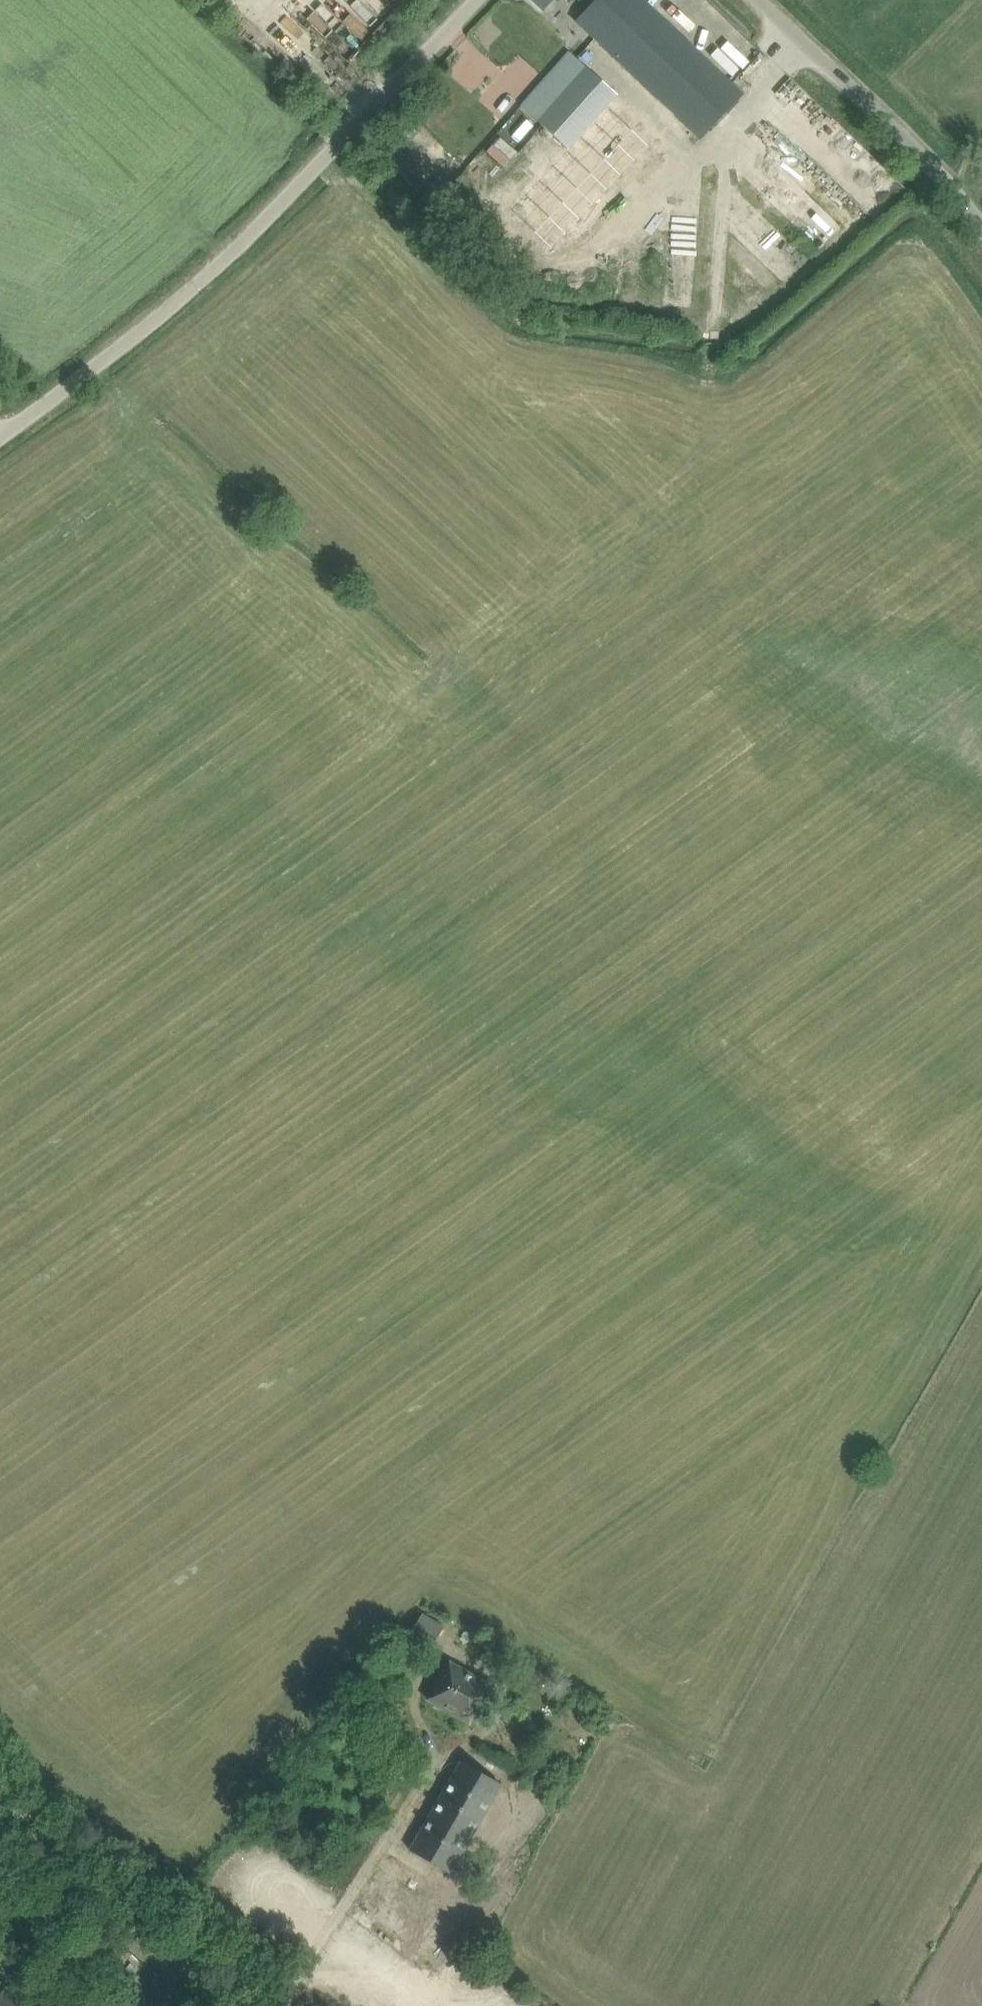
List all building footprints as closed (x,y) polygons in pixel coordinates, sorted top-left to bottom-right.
[(615,56),(700,138),(740,93),(719,73),(642,0),(596,0),(577,20),(615,56)] [(589,68),(540,121),(568,147),(617,93),(589,68)] [(614,113),(584,145),(530,199),(563,233),(617,177),(648,145),(617,116),(614,113)] [(421,1612),(407,1634),(431,1648),(444,1625),(421,1612)] [(425,1700),(472,1726),(495,1684),(448,1658),(425,1700)] [(461,1761),(436,1805),(478,1829),(503,1785),(478,1771),(461,1761)] [(436,1805),(410,1849),(452,1873),(478,1829),(436,1805)] [(29,1863),(23,1871),(30,1877),(37,1870),(29,1863)] [(0,1981),(0,2005),(29,2005),(0,1981)]
